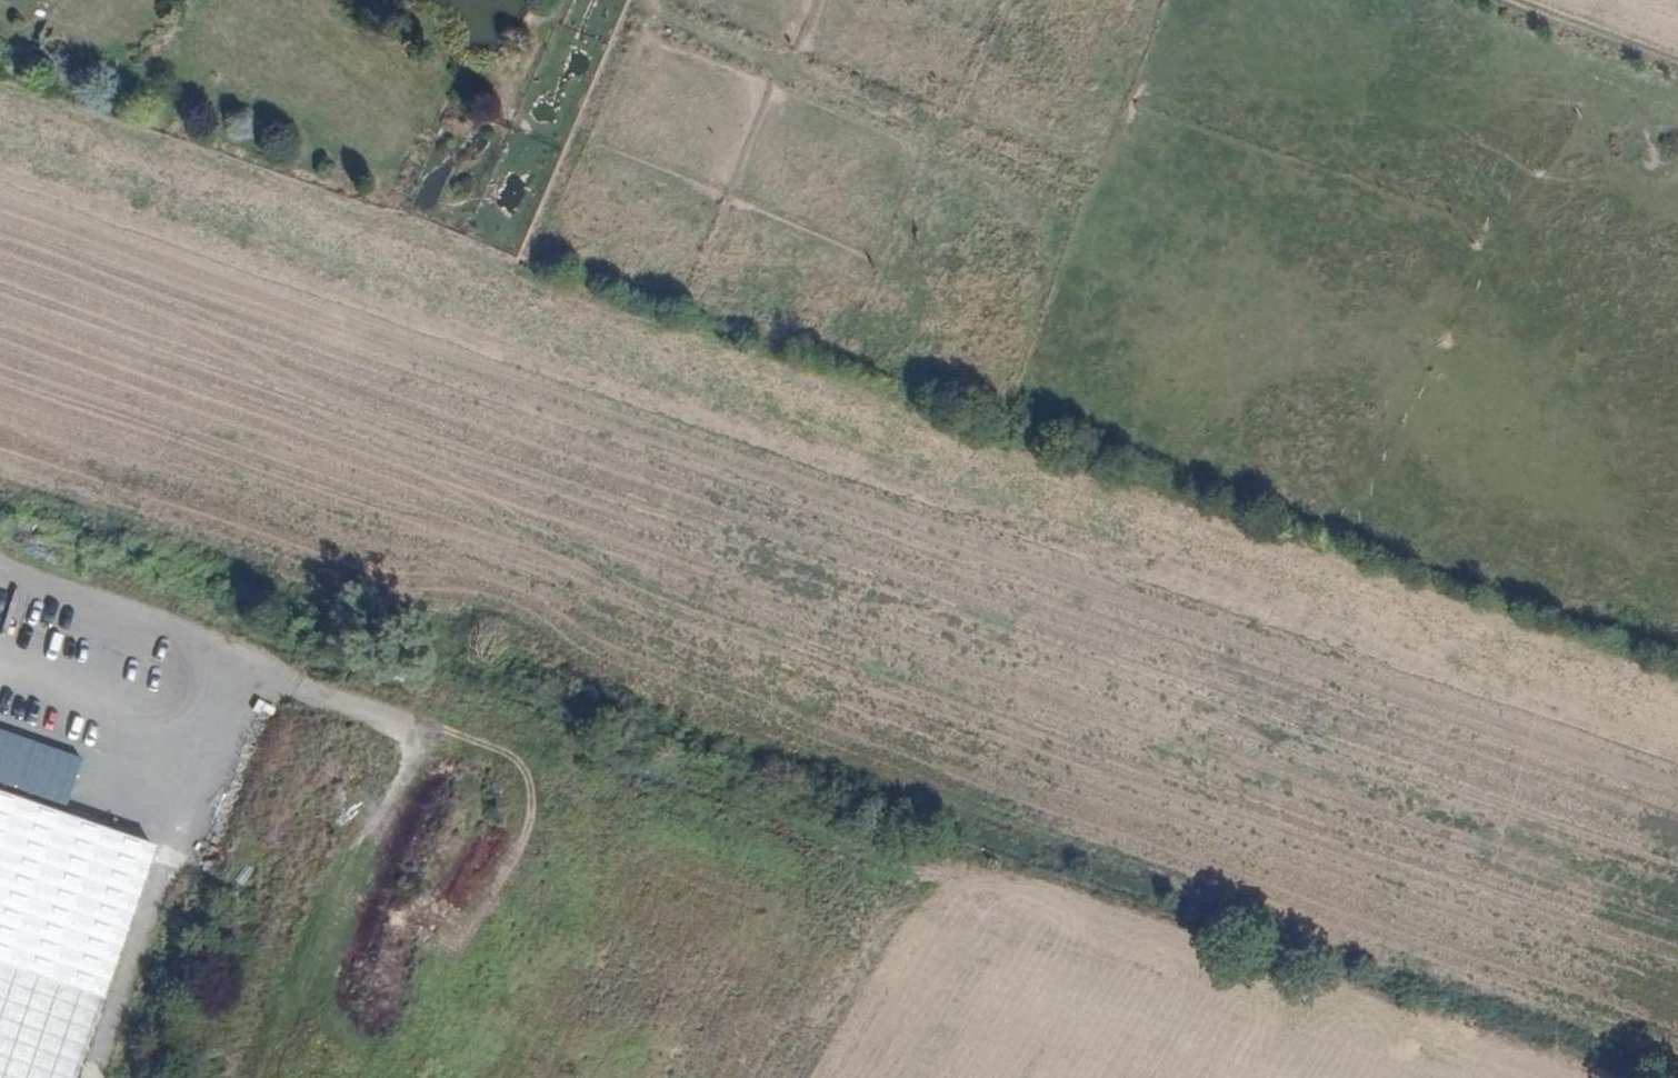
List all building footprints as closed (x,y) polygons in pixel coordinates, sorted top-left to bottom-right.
[(79,757),(0,732),(0,781),(64,802),(79,757)]
